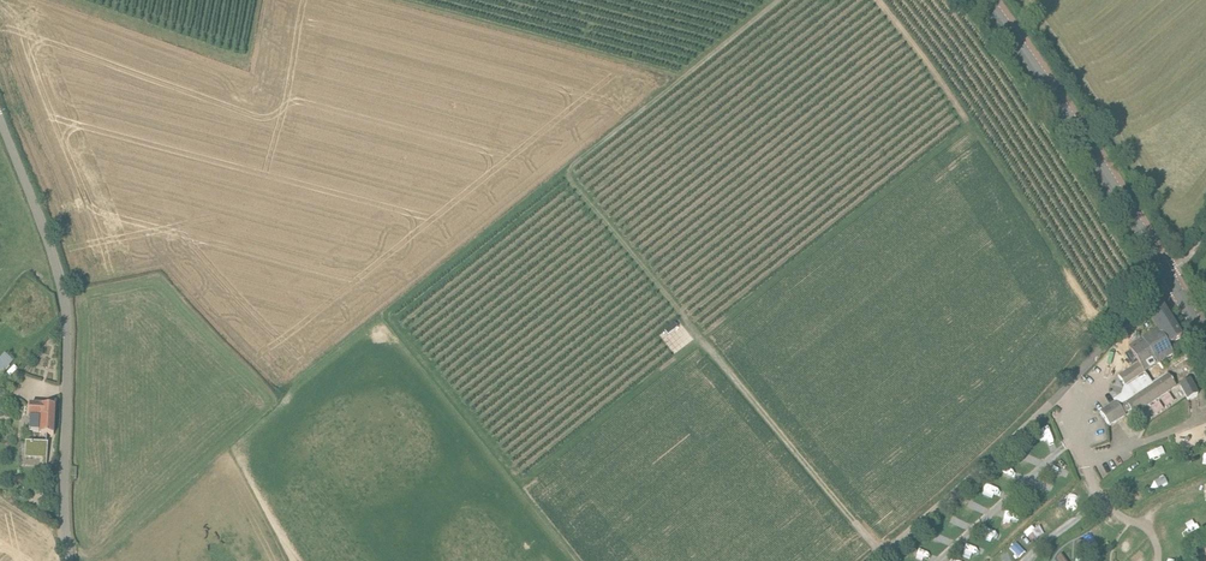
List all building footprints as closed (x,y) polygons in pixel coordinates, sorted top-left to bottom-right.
[(1147,313),(1158,330),(1158,331),(1172,322),(1162,307),(1159,306),(1147,313)] [(1181,337),(1172,322),(1158,331),(1158,330),(1142,340),(1157,364),(1160,363),(1173,354),(1168,345),(1181,337)] [(1144,372),(1157,364),(1142,340),(1129,349),(1139,364),(1144,372)] [(4,371),(12,361),(6,356),(0,363),(0,368),(4,371)] [(1128,392),(1148,378),(1144,372),(1139,364),(1119,377),(1128,392)] [(1116,402),(1100,413),(1108,426),(1124,416),(1123,414),(1130,410),(1133,415),(1175,387),(1167,374),(1152,385),(1148,378),(1128,392),(1115,400),(1116,402)] [(1179,384),(1187,400),(1198,394),(1190,378),(1179,384)] [(54,435),(56,407),(30,405),(29,416),(32,416),(32,418),(31,418),(30,431),(40,432),(40,431),(41,431),(41,434),(47,435),(54,435)] [(48,443),(40,443),(26,442),(25,456),(43,457),(42,464),(47,464),(48,443)] [(1062,459),(1053,465),(1059,474),(1068,468),(1062,459)] [(1191,477),(1201,471),(1196,461),(1185,466),(1191,477)] [(1057,506),(1047,512),(1053,521),(1062,515),(1057,506)] [(1037,536),(1047,530),(1041,521),(1031,527),(1037,536)] [(1084,542),(1076,541),(1076,556),(1083,556),(1084,542)] [(1136,555),(1144,560),(1150,550),(1142,545),(1136,555)]
